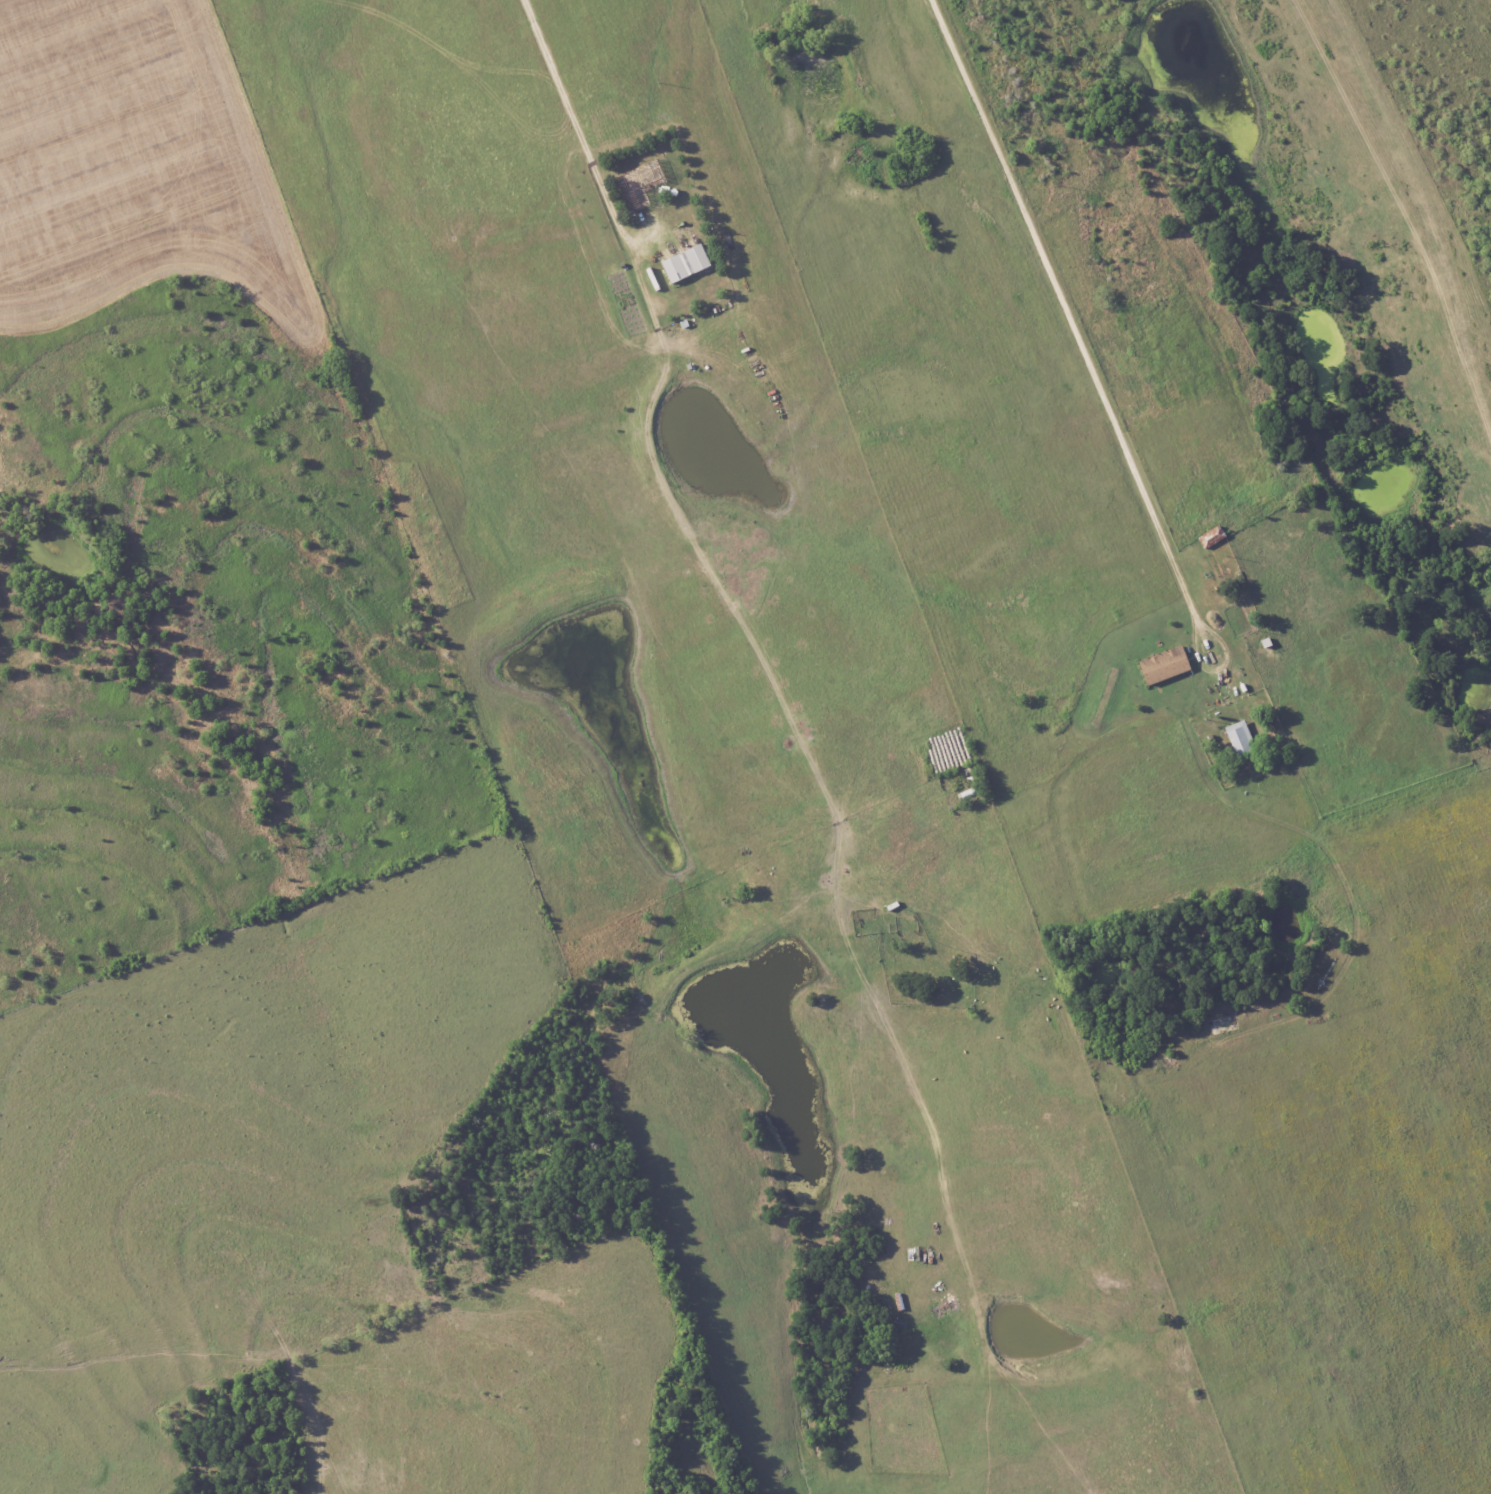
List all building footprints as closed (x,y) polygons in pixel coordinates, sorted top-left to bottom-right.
[(668,284),(708,266),(699,244),(658,262),(668,284)] [(1145,687),(1190,669),(1180,645),(1135,663),(1145,687)] [(1234,759),(1251,754),(1247,743),(1250,742),(1243,720),(1223,727),(1234,759)]
